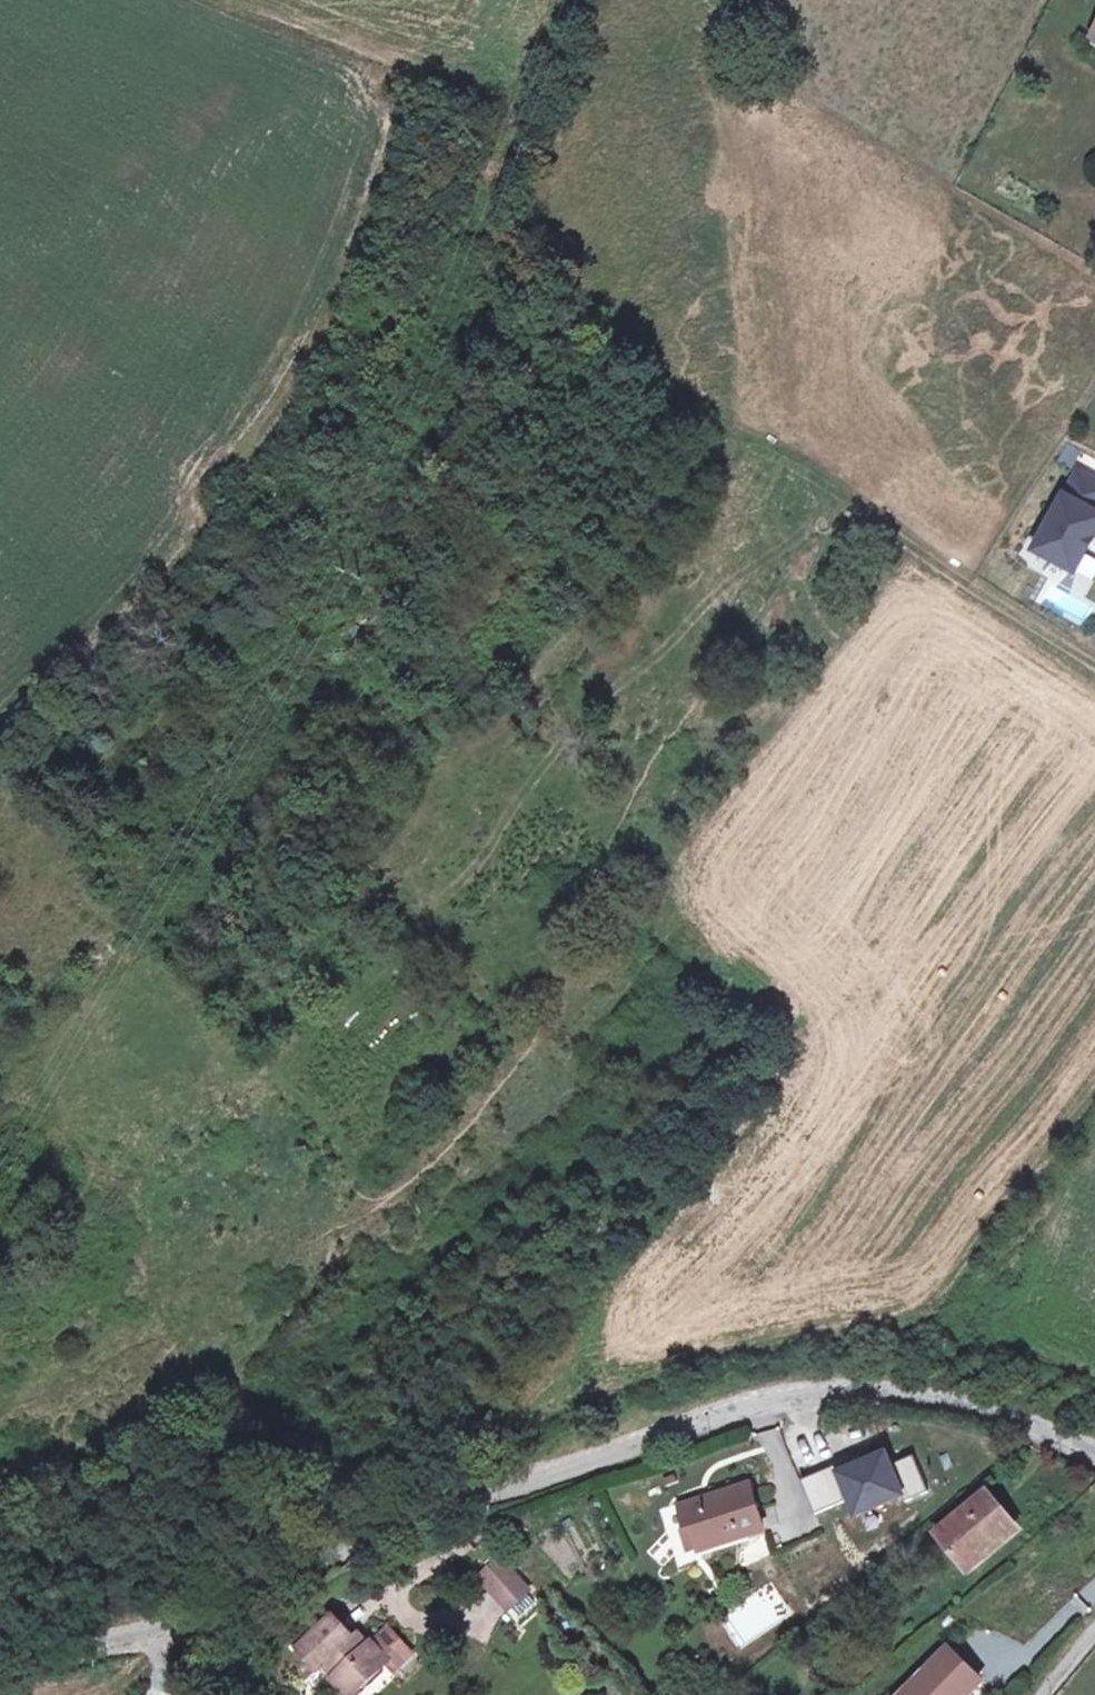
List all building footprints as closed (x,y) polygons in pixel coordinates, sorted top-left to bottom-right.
[(1080,476),(1067,498),(1062,495),(1032,547),(1074,570),(1094,534),(1094,485),(1080,476)] [(894,1443),(847,1462),(844,1456),(809,1471),(823,1505),(857,1491),(864,1507),(911,1487),(913,1492),(936,1483),(921,1446),(899,1455),(894,1443)] [(772,1518),(757,1473),(685,1498),(690,1516),(698,1513),(708,1540),(772,1518)] [(1016,1527),(985,1489),(934,1532),(965,1570),(1016,1527)] [(684,1518),(693,1545),(708,1540),(698,1513),(690,1516),(684,1518)] [(567,1532),(550,1539),(566,1577),(582,1571),(567,1532)] [(517,1545),(497,1562),(526,1595),(547,1577),(517,1545)] [(328,1620),(304,1643),(326,1666),(333,1660),(344,1672),(341,1674),(360,1693),(397,1654),(379,1637),(375,1641),(362,1626),(358,1629),(339,1609),(328,1620)] [(319,1613),(296,1636),(304,1643),(328,1620),(319,1613)] [(394,1623),(380,1637),(397,1654),(407,1665),(421,1652),(394,1623)] [(903,1694),(904,1694),(968,1694),(987,1675),(954,1642),(903,1694)]
